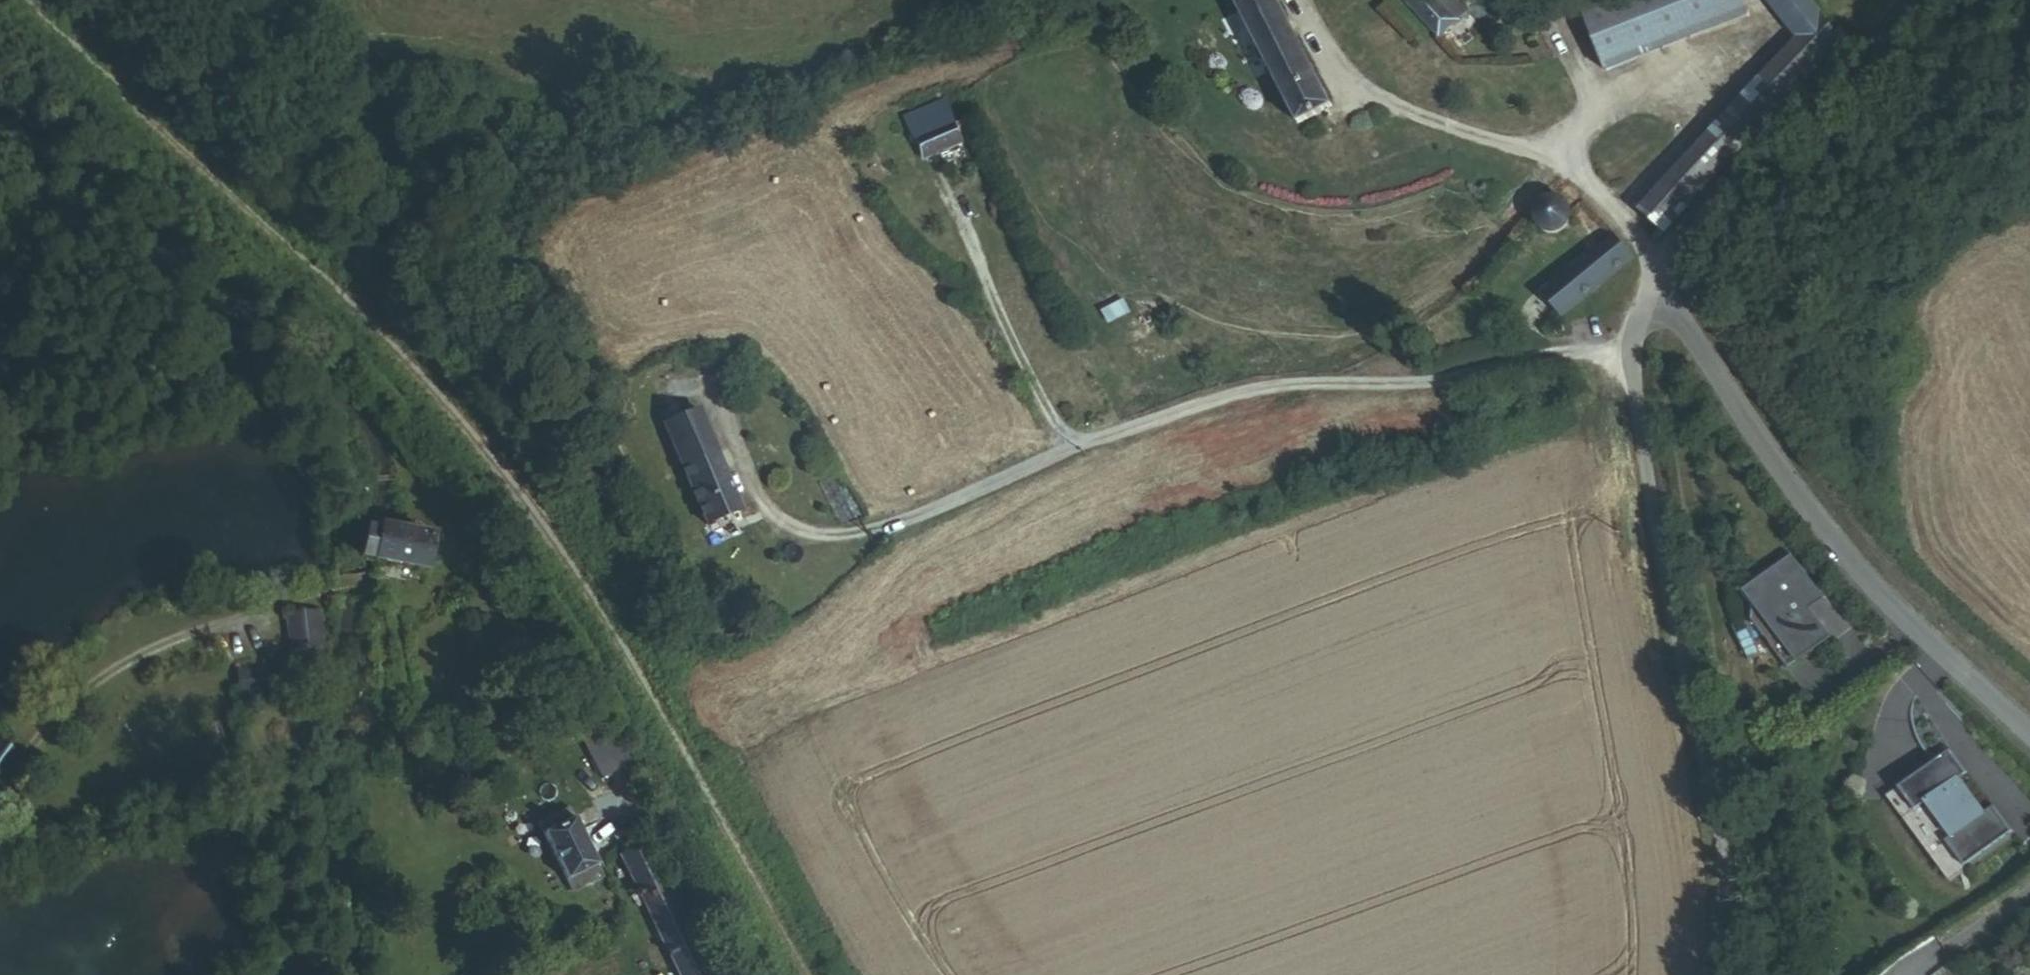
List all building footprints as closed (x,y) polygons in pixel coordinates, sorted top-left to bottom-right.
[(1338,106),(1287,0),(1245,0),(1304,122),(1338,106)] [(1445,20),(1435,0),(1414,0),(1427,28),(1445,20)] [(1450,0),(1438,0),(1446,19),(1460,13),(1457,6),(1453,8),(1450,0)] [(1730,0),(1638,0),(1577,24),(1600,85),(1741,30),(1730,0)] [(1859,59),(1854,43),(1845,39),(1827,45),(1808,0),(1773,0),(1800,62),(1640,221),(1661,246),(1834,68),(1844,71),(1854,67),(1859,59)] [(919,154),(957,139),(947,112),(909,127),(919,154)] [(1564,230),(1570,220),(1567,205),(1558,200),(1543,203),(1537,212),(1541,227),(1552,233),(1564,230)] [(1539,311),(1556,332),(1625,277),(1608,256),(1539,311)] [(710,543),(742,531),(704,427),(672,438),(710,543)] [(435,540),(378,530),(378,534),(367,532),(361,569),(428,581),(435,540)] [(1827,605),(1794,561),(1745,596),(1762,620),(1798,668),(1833,643),(1812,615),(1827,605)] [(323,609),(286,608),(285,652),(322,652),(323,609)] [(1798,668),(1762,620),(1753,626),(1789,675),(1798,668)] [(587,798),(615,787),(601,753),(573,765),(587,798)] [(2010,839),(1992,814),(1982,821),(1957,786),(1966,780),(1950,757),(1896,795),(1912,817),(1924,809),(1949,844),(1943,849),(1961,873),(2010,839)] [(571,894),(600,880),(566,811),(537,826),(571,894)] [(648,841),(620,854),(676,974),(711,974),(648,841)]
